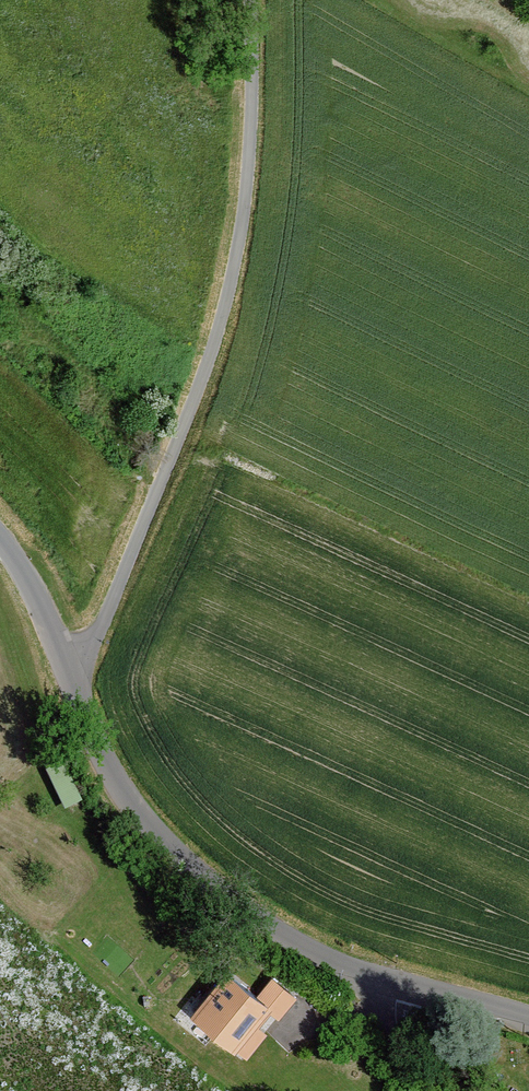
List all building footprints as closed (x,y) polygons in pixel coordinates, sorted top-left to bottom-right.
[(175,998),(236,1046),(287,984),(243,954),(221,983),(200,968),(175,998)]
